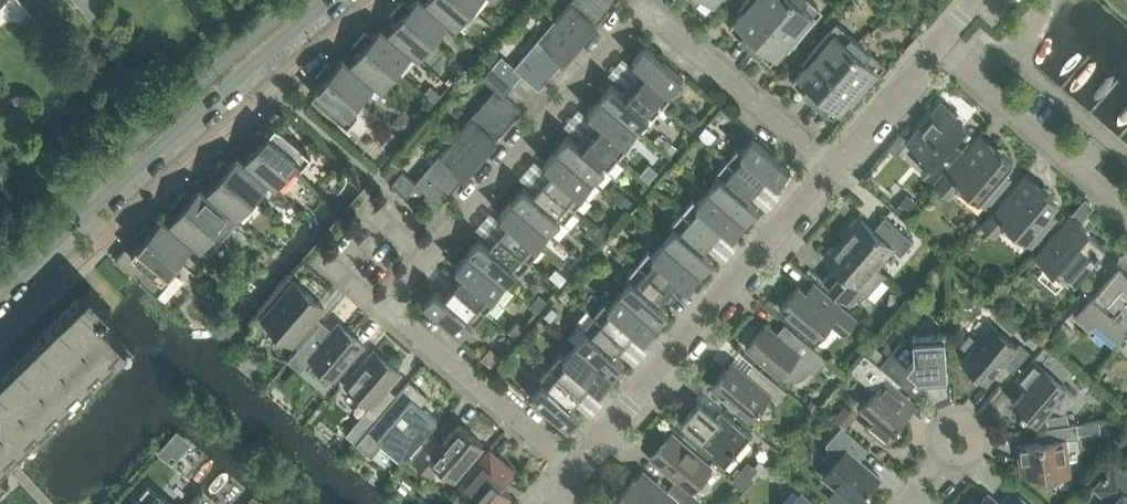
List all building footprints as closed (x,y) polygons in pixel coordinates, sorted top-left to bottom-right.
[(94,0),(76,0),(90,17),(101,8),(94,0)] [(410,5),(404,0),(403,0),(397,6),(434,38),(449,21),(450,20),(426,0),(414,0),(410,5)] [(472,8),(463,0),(426,0),(450,20),(449,21),(456,26),(472,8)] [(581,41),(580,40),(615,0),(570,0),(554,19),(581,41)] [(708,8),(715,0),(698,0),(708,8)] [(788,0),(745,0),(744,1),(748,5),(729,26),(750,44),(788,0)] [(750,44),(771,62),(790,40),(794,44),(817,16),(813,13),(819,6),(812,0),(788,0),(750,44)] [(418,57),(434,38),(397,6),(391,14),(397,19),(388,30),(412,51),(412,52),(418,57)] [(580,42),(581,41),(554,19),(515,65),(502,54),(492,65),(513,84),(522,73),(539,88),(580,41),(580,42)] [(388,30),(382,24),(372,35),(366,30),(359,37),(397,69),(412,52),(412,51),(388,30)] [(813,99),(861,42),(840,24),(835,31),(831,28),(807,55),(811,59),(792,81),(813,99)] [(381,88),(397,69),(359,37),(353,45),(359,50),(350,60),(350,61),(375,82),(374,82),(381,88)] [(876,67),(882,60),(861,42),(813,99),(833,116),(852,94),(856,98),(880,70),(876,67)] [(632,78),(664,105),(675,92),(671,89),(683,75),(646,43),(633,58),(643,66),(632,78)] [(350,61),(350,60),(344,55),(335,66),(328,61),(322,68),(359,100),(374,82),(375,82),(350,61)] [(505,94),(513,84),(492,65),(482,77),(495,88),(455,134),(482,157),(482,156),(481,155),(521,109),(505,94)] [(353,107),(359,100),(322,68),(316,75),(322,81),(312,92),(348,123),(358,111),(353,107)] [(653,118),(664,105),(632,78),(622,90),(613,82),(601,96),(638,127),(649,115),(653,118)] [(425,93),(435,102),(442,95),(431,86),(425,93)] [(627,140),(638,127),(601,96),(589,110),(598,118),(588,129),(619,156),(630,144),(627,140)] [(948,144),(966,122),(941,101),(907,141),(931,161),(924,170),(935,180),(958,153),(948,144)] [(393,124),(406,135),(418,121),(405,110),(393,124)] [(690,111),(684,119),(692,126),(699,118),(690,111)] [(709,121),(698,134),(709,144),(720,131),(709,121)] [(254,136),(291,168),(297,160),(302,164),(311,153),(276,122),(266,134),(260,128),(254,136)] [(608,169),(619,156),(588,129),(578,141),(569,133),(557,147),(594,179),(605,166),(608,169)] [(390,153),(403,139),(392,130),(380,145),(390,153)] [(403,169),(393,181),(413,199),(423,189),(440,203),(482,157),(455,134),(416,180),(403,169)] [(1012,161),(980,134),(937,184),(949,195),(960,182),(986,205),(1010,177),(1003,171),(1012,161)] [(275,186),(291,168),(254,136),(247,143),(254,148),(245,159),(244,159),(269,180),(269,181),(275,186)] [(727,159),(758,186),(768,174),(778,182),(790,167),(753,136),(742,149),(738,146),(727,159)] [(669,154),(676,146),(666,138),(659,146),(669,154)] [(55,164),(64,157),(55,144),(46,151),(55,164)] [(582,192),(594,179),(557,147),(545,161),(554,169),(544,181),(575,208),(586,195),(582,192)] [(684,152),(678,159),(687,166),(692,159),(684,152)] [(244,159),(245,159),(239,153),(229,164),(222,159),(216,166),(254,198),(269,181),(269,180),(244,159)] [(748,198),(758,186),(727,159),(716,172),(719,175),(708,188),(745,220),(757,206),(748,198)] [(388,163),(381,172),(388,178),(395,169),(388,163)] [(641,175),(648,181),(658,169),(651,163),(641,175)] [(238,217),(254,198),(216,166),(210,174),(216,179),(207,189),(207,190),(238,217)] [(1058,200),(1026,173),(982,223),(995,234),(1006,221),(1032,244),(1056,216),(1049,210),(1058,200)] [(326,198),(333,190),(322,181),(315,188),(326,198)] [(564,221),(575,208),(544,181),(534,193),(524,185),(512,199),(549,231),(560,218),(564,221)] [(207,190),(207,189),(201,184),(191,195),(185,190),(179,197),(216,229),(225,237),(240,219),(237,217),(238,217),(207,190)] [(929,197),(939,205),(947,196),(937,187),(929,197)] [(733,233),(745,220),(708,188),(697,201),(694,198),(683,211),(714,238),(724,226),(733,233)] [(614,196),(626,207),(633,199),(620,189),(614,196)] [(896,207),(905,214),(916,201),(907,193),(896,207)] [(225,237),(216,229),(179,197),(172,205),(179,210),(170,220),(169,221),(194,242),(209,255),(225,237)] [(538,244),(549,231),(512,199),(500,213),(510,221),(499,233),(531,260),(542,247),(538,244)] [(704,249),(714,238),(683,211),(671,224),(675,227),(664,240),(701,271),(713,257),(704,249)] [(1081,224),(1069,214),(1034,255),(1047,266),(1051,260),(1069,275),(1064,281),(1071,286),(1079,276),(1082,274),(1086,271),(1090,268),(1092,264),(1093,260),(1096,256),(1098,258),(1102,253),(1101,251),(1106,245),(1081,224)] [(169,221),(170,220),(164,215),(154,226),(148,220),(141,228),(178,260),(194,242),(169,221)] [(841,236),(877,267),(893,247),(901,254),(913,239),(885,215),(874,229),(858,215),(841,236)] [(598,228),(607,235),(614,227),(606,220),(598,228)] [(172,267),(178,260),(141,228),(135,235),(141,241),(133,251),(126,245),(115,258),(157,294),(177,271),(172,267)] [(598,245),(606,236),(598,229),(590,238),(598,245)] [(520,273),(531,260),(499,233),(489,245),(480,237),(468,251),(505,282),(516,269),(520,273)] [(876,267),(877,267),(841,236),(823,256),(835,266),(823,280),(851,304),(864,289),(869,293),(885,274),(876,267)] [(689,285),(701,271),(664,240),(653,252),(649,249),(638,262),(670,289),(680,277),(689,285)] [(271,245),(266,251),(274,258),(279,252),(271,245)] [(494,295),(505,282),(468,251),(456,265),(465,273),(455,284),(486,311),(497,298),(494,295)] [(245,257),(241,261),(249,268),(253,263),(245,257)] [(659,301),(670,289),(638,262),(627,275),(631,278),(620,291),(657,323),(669,309),(659,301)] [(1125,269),(1119,264),(1107,279),(1075,316),(1090,328),(1096,321),(1119,341),(1126,332),(1126,271),(1125,269)] [(556,269),(550,276),(560,285),(566,277),(556,269)] [(299,347),(312,332),(306,326),(323,306),(296,282),(264,319),(293,343),(299,347)] [(475,324),(486,311),(455,284),(445,296),(436,288),(423,303),(460,335),(472,321),(475,324)] [(858,317),(843,304),(820,285),(812,296),(799,284),(780,306),(816,337),(828,322),(844,335),(858,317)] [(572,295),(566,290),(558,299),(564,305),(572,295)] [(645,337),(657,323),(620,291),(609,304),(605,301),(594,314),(625,341),(635,329),(645,337)] [(538,311),(548,300),(540,293),(530,304),(538,311)] [(9,472),(8,471),(1,464),(20,445),(27,452),(28,453),(136,349),(103,316),(102,315),(83,295),(82,294),(27,347),(0,373),(0,481),(9,472)] [(775,297),(768,304),(772,308),(779,300),(775,297)] [(552,306),(544,315),(551,321),(558,312),(552,306)] [(615,353),(625,341),(594,314),(583,327),(586,330),(575,343),(612,375),(624,361),(615,353)] [(517,320),(509,330),(516,337),(525,327),(517,320)] [(314,330),(312,332),(299,347),(289,359),(300,369),(298,370),(323,391),(364,343),(338,321),(324,338),(314,330)] [(827,359),(813,346),(793,329),(784,339),(766,323),(746,346),(781,376),(782,377),(784,378),(786,379),(788,379),(790,380),(792,380),(794,380),(796,379),(799,379),(801,378),(802,377),(804,376),(806,374),(810,369),(815,373),(827,359)] [(1013,370),(1030,350),(1020,341),(1017,345),(991,323),(976,340),(978,342),(962,360),(986,381),(1003,361),(1013,370)] [(881,364),(902,382),(917,395),(931,379),(948,378),(944,331),(913,333),(913,336),(904,337),(881,364)] [(600,389),(612,375),(575,343),(564,356),(561,353),(550,366),(581,393),(591,381),(600,389)] [(872,344),(865,351),(876,360),(883,353),(872,344)] [(482,357),(492,365),(501,355),(491,346),(482,357)] [(1075,392),(1062,380),(1071,369),(1044,346),(1020,374),(1030,383),(1014,401),(1037,420),(1053,401),(1061,408),(1075,392)] [(356,442),(397,394),(388,387),(400,372),(374,349),(345,383),(371,404),(346,433),(356,442)] [(898,386),(902,382),(881,364),(876,360),(865,351),(850,369),(875,390),(862,405),(874,416),(866,426),(885,442),(901,423),(899,422),(917,402),(898,386)] [(495,368),(503,375),(510,366),(502,359),(495,368)] [(787,390),(759,367),(751,377),(732,361),(712,385),(750,417),(769,394),(778,401),(787,390)] [(571,404),(581,393),(550,366),(538,379),(542,382),(531,395),(568,427),(580,412),(571,404)] [(356,442),(372,455),(384,442),(403,458),(437,418),(421,404),(429,396),(410,379),(397,394),(356,442)] [(812,399),(806,407),(811,411),(817,403),(812,399)] [(726,466),(753,434),(721,407),(715,413),(700,400),(681,422),(701,439),(699,443),(726,466)] [(835,417),(846,427),(857,414),(845,404),(835,417)] [(454,475),(483,442),(460,422),(440,445),(430,436),(412,457),(432,474),(441,464),(454,475)] [(1077,422),(1046,427),(1048,440),(1018,444),(1022,474),(1046,471),(1047,477),(1071,474),(1066,438),(1079,436),(1078,433),(1078,432),(1077,424),(1077,422)] [(1085,422),(1077,424),(1078,432),(1078,433),(1087,432),(1085,422)] [(855,502),(866,488),(868,490),(880,476),(855,454),(864,443),(842,424),(826,442),(833,463),(823,475),(836,486),(827,497),(834,503),(853,503),(855,502)] [(678,498),(685,503),(698,503),(702,499),(691,490),(712,465),(672,432),(651,457),(676,479),(668,489),(678,498)] [(166,444),(158,453),(168,461),(175,453),(166,444)] [(511,494),(501,485),(515,469),(490,448),(456,487),(475,503),(503,503),(511,494)] [(748,460),(733,478),(746,489),(766,465),(760,460),(755,466),(748,460)] [(1115,464),(1108,473),(1107,472),(1103,477),(1103,478),(1096,487),(1114,502),(1112,503),(1126,503),(1126,475),(1115,464)] [(668,489),(657,480),(649,490),(633,477),(613,500),(618,503),(672,503),(678,498),(668,489)] [(159,493),(149,485),(131,503),(172,503),(159,493)] [(1014,488),(1000,503),(1033,503),(1014,488)] [(803,492),(793,503),(817,503),(803,492)] [(988,493),(979,503),(1000,503),(988,493)] [(260,502),(252,495),(245,503),(259,503),(260,502)]
